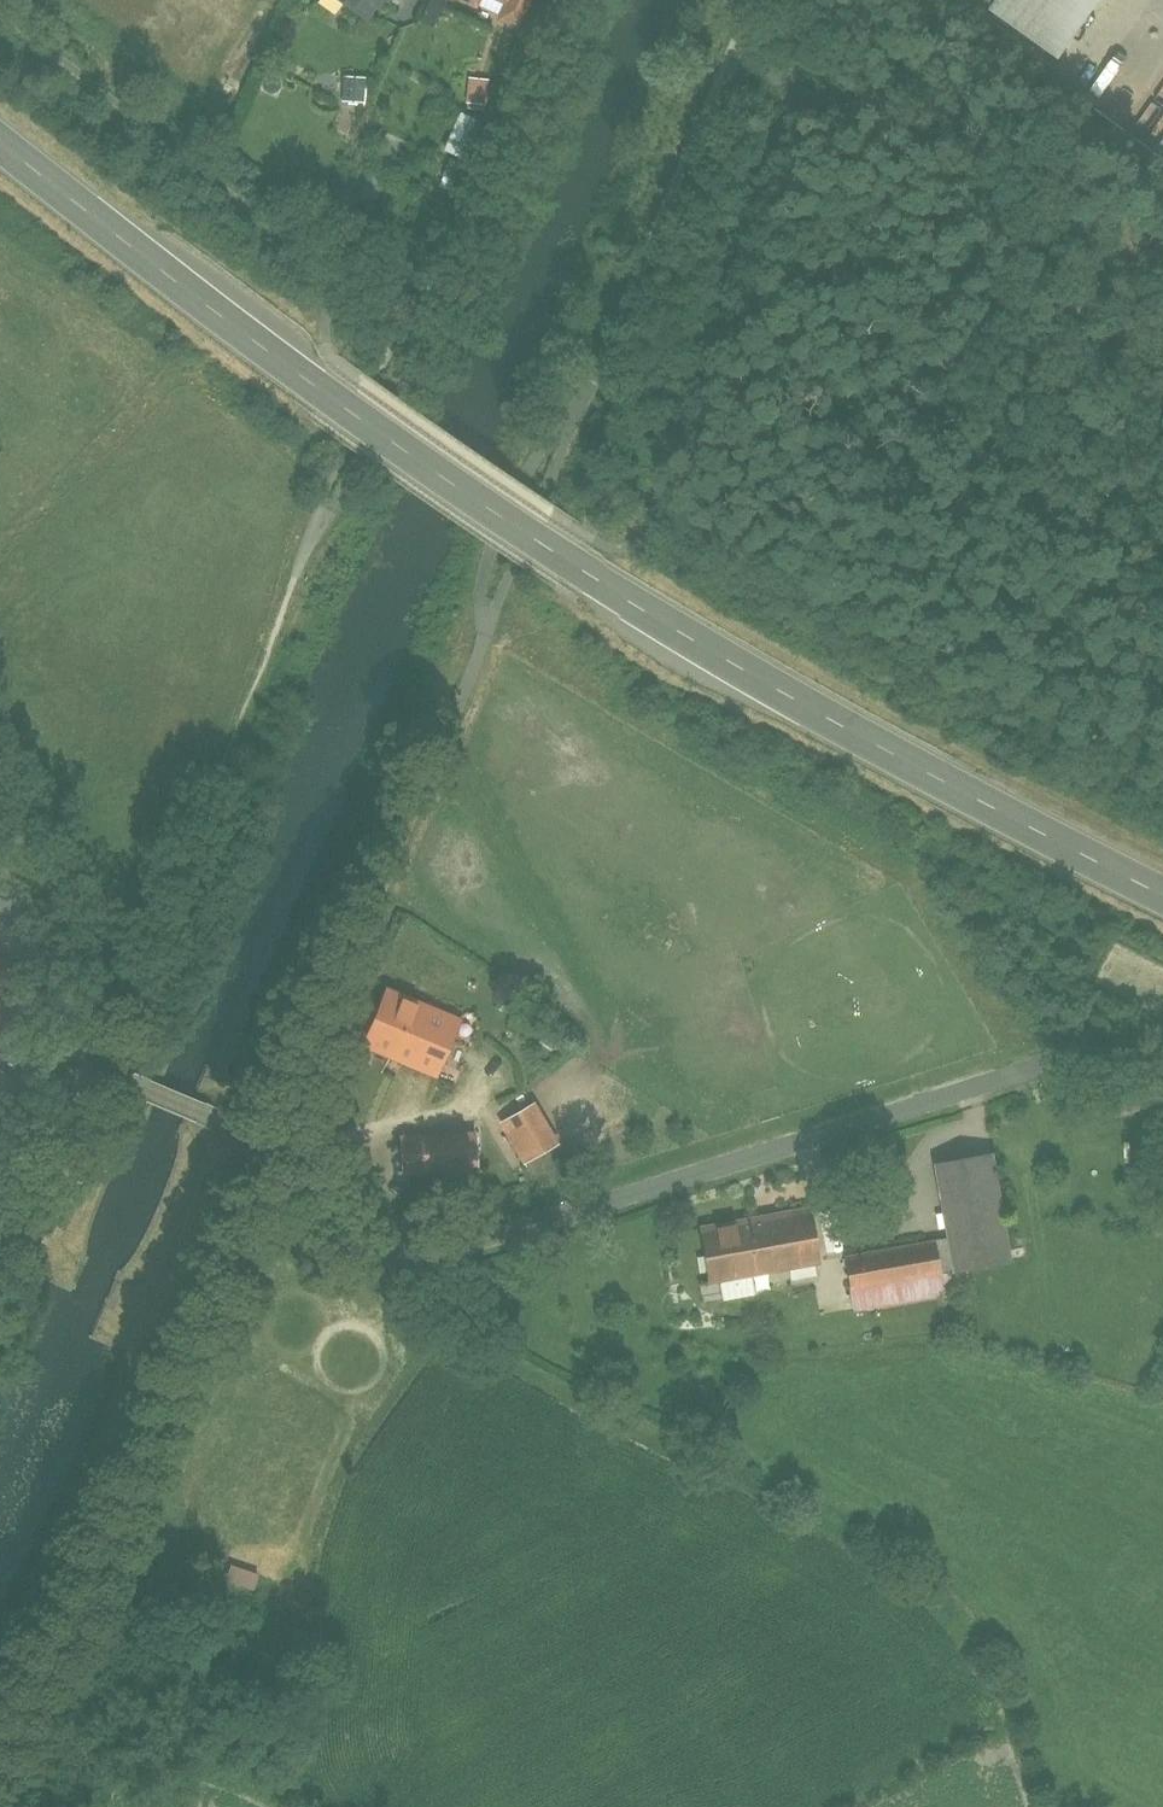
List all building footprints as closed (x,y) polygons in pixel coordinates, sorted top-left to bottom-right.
[(355,20),(371,0),(331,0),(355,20)] [(439,0),(424,0),(415,18),(428,24),(439,0)] [(516,27),(527,0),(448,0),(516,27)] [(339,99),(361,100),(362,76),(340,75),(339,99)] [(464,77),(463,103),(482,104),(483,78),(464,77)] [(447,158),(465,165),(481,126),(464,119),(447,158)] [(360,1051),(440,1084),(464,1026),(384,993),(360,1051)] [(485,1120),(508,1153),(547,1124),(524,1092),(485,1120)] [(435,1171),(436,1132),(387,1131),(386,1170),(435,1171)] [(1001,1266),(982,1153),(929,1161),(948,1275),(1001,1266)] [(812,1207),(701,1227),(711,1279),(821,1259),(812,1207)] [(943,1289),(932,1236),(833,1257),(845,1310),(943,1289)]
